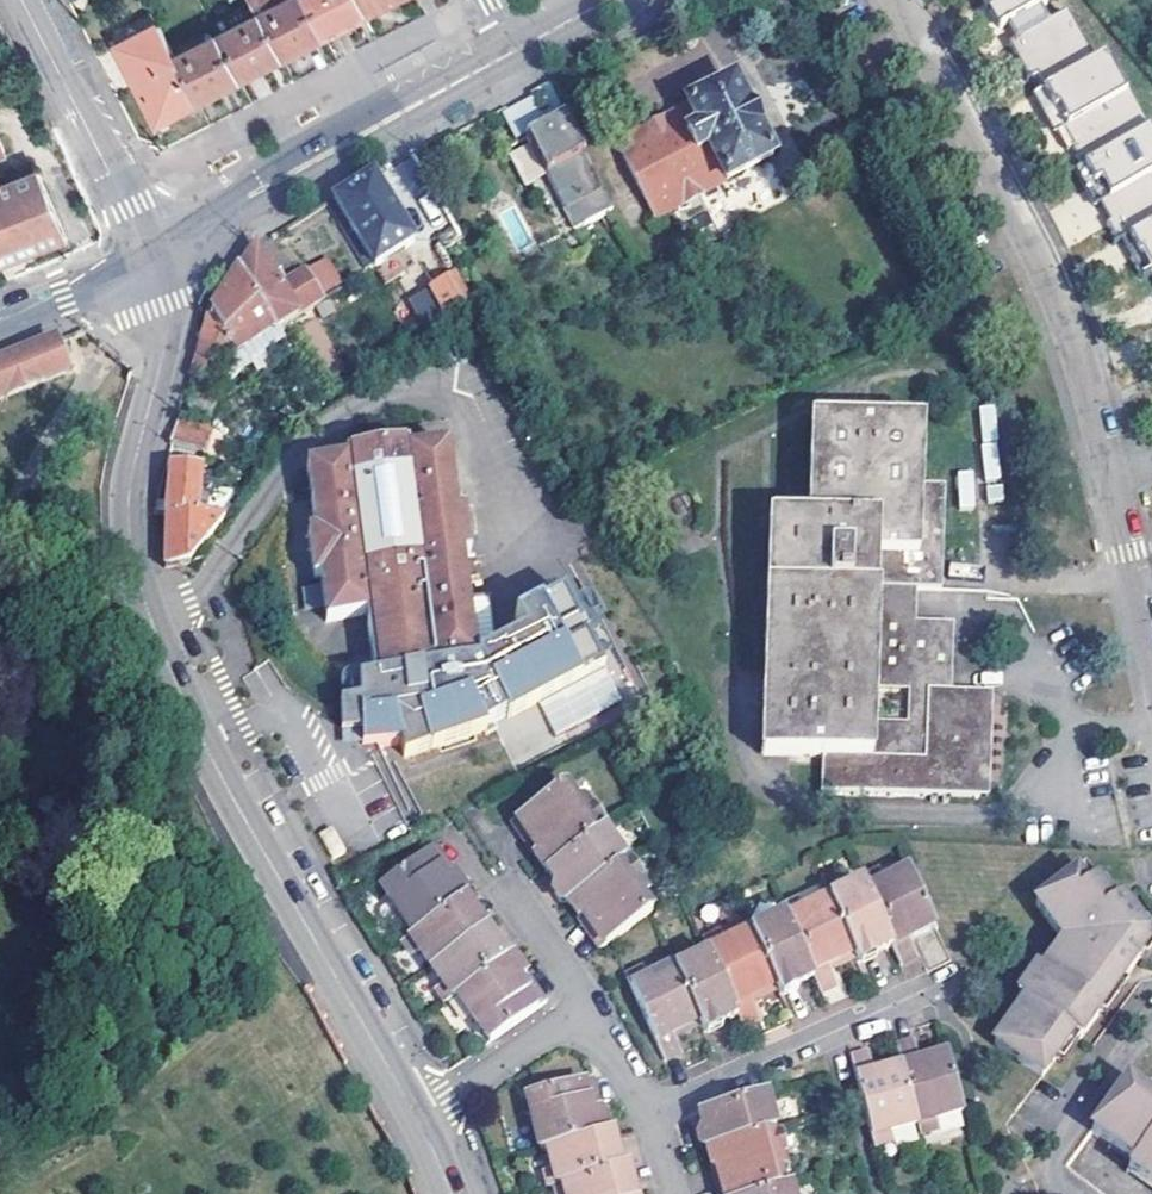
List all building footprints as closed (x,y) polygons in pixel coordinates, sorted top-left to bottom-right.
[(262,16),(285,4),(282,0),(254,0),(262,16)] [(285,60),(326,38),(307,0),(293,0),(285,4),(262,16),(285,60)] [(326,38),(368,16),(360,0),(307,0),(326,38)] [(368,16),(399,0),(360,0),(368,16)] [(1030,75),(1087,46),(1067,6),(1053,13),(1047,0),(992,0),(1030,75)] [(238,10),(212,23),(219,38),(246,24),(238,10)] [(219,38),(241,82),(272,66),(285,60),(262,16),(246,24),(219,38)] [(119,46),(160,26),(155,17),(115,39),(119,46)] [(160,26),(119,46),(158,125),(199,103),(177,60),(160,26)] [(177,60),(199,103),(241,82),(219,38),(177,60)] [(627,138),(624,131),(615,137),(657,220),(773,160),(734,84),(627,138)] [(537,94),(503,110),(519,142),(528,137),(566,118),(551,87),(537,94)] [(572,229),(612,210),(566,118),(528,137),(532,146),(511,156),(526,186),(546,175),(572,229)] [(66,241),(39,175),(4,190),(0,192),(0,266),(66,241)] [(332,202),(374,268),(415,241),(372,176),(332,202)] [(307,272),(288,283),(282,287),(274,274),(255,247),(239,272),(275,331),(280,328),(324,300),(307,272)] [(307,272),(324,300),(345,286),(328,260),(307,272)] [(282,287),(288,283),(280,271),(274,274),(282,287)] [(275,331),(239,272),(212,315),(236,354),(249,346),(254,343),(275,331)] [(448,324),(472,308),(454,275),(429,290),(448,324)] [(429,336),(448,324),(429,290),(411,301),(429,336)] [(212,315),(199,357),(219,372),(227,365),(237,372),(243,366),(236,354),(212,315)] [(264,359),(288,343),(280,328),(275,331),(254,343),(264,359)] [(57,343),(43,349),(0,365),(0,400),(69,373),(57,343)] [(243,366),(255,358),(249,346),(236,354),(243,366)] [(782,519),(783,753),(834,755),(834,793),(938,793),(938,789),(1002,789),(1000,684),(960,683),(960,618),(922,617),(922,588),(937,586),(936,487),(916,486),(913,419),(821,422),(821,519),(782,519)] [(172,443),(206,454),(212,432),(180,421),(172,443)] [(371,620),(380,683),(365,685),(366,694),(371,723),(373,737),(411,731),(416,743),(486,731),(486,728),(507,717),(509,720),(543,703),(560,737),(626,704),(601,651),(554,676),(532,635),(502,651),(493,596),(472,599),(466,558),(474,557),(468,515),(459,516),(448,449),(398,456),(397,449),(353,455),(355,463),(305,471),(316,538),(308,539),(315,583),(324,583),(331,626),(371,620)] [(201,469),(172,467),(170,504),(169,515),(164,570),(183,568),(187,568),(207,544),(227,518),(200,517),(198,517),(201,469)] [(219,491),(200,517),(227,518),(238,505),(219,491)] [(156,515),(169,515),(170,504),(159,503),(157,509),(156,515)] [(532,635),(554,676),(601,651),(570,593),(523,618),(532,635)] [(342,664),(342,685),(359,685),(359,664),(342,664)] [(371,723),(366,694),(347,697),(352,725),(361,724),(371,723)] [(527,859),(539,875),(594,835),(591,831),(580,815),(572,805),(567,807),(557,793),(510,825),(527,848),(532,855),(527,859)] [(585,812),(580,815),(591,831),(597,827),(585,812)] [(505,829),(527,859),(532,855),(527,848),(510,825),(505,829)] [(594,835),(539,875),(549,889),(552,886),(554,889),(556,891),(561,890),(568,900),(616,866),(594,835)] [(447,877),(450,876),(431,849),(423,854),(438,874),(442,871),(444,874),(447,877)] [(411,936),(457,903),(465,897),(450,876),(447,877),(444,874),(442,871),(438,874),(423,854),(377,888),(411,936)] [(616,866),(568,900),(560,905),(573,923),(579,920),(582,923),(601,949),(645,917),(637,902),(640,900),(631,886),(620,871),(616,866)] [(625,867),(620,871),(631,886),(636,882),(625,867)] [(1084,889),(1093,883),(1083,870),(1074,876),(1084,889)] [(860,885),(862,889),(890,949),(898,966),(915,958),(910,947),(905,936),(911,934),(917,931),(919,936),(933,930),(906,876),(884,885),(880,876),(860,885)] [(1084,889),(1074,876),(1032,906),(1058,942),(1037,970),(1032,968),(1012,995),(1019,1001),(990,1041),(1038,1077),(1052,1057),(1070,1034),(1077,1039),(1095,1014),(1118,983),(1131,966),(1138,957),(1143,950),(1145,937),(1139,928),(1120,901),(1111,907),(1093,883),(1084,889)] [(1111,907),(1120,901),(1102,878),(1093,883),(1111,907)] [(552,886),(549,889),(547,890),(545,897),(550,904),(559,903),(560,905),(568,900),(561,890),(556,891),(554,889),(552,886)] [(827,905),(852,959),(854,965),(855,965),(872,958),(870,953),(874,952),(878,950),(884,952),(890,949),(862,889),(827,905)] [(468,918),(457,903),(411,936),(400,943),(411,957),(417,952),(429,970),(470,940),(465,933),(461,928),(468,918)] [(779,913),(783,922),(811,984),(816,995),(834,987),(829,976),(823,964),(829,961),(835,959),(838,965),(852,959),(827,905),(826,903),(801,914),(796,905),(779,913)] [(479,934),(468,918),(461,928),(465,933),(470,940),(479,934)] [(573,923),(595,953),(601,949),(582,923),(579,920),(573,923)] [(748,937),(773,989),(776,996),(777,999),(793,992),(791,988),(796,986),(801,983),(805,986),(811,984),(783,922),(748,937)] [(1139,928),(1145,937),(1143,950),(1138,957),(1143,961),(1151,949),(1151,934),(1145,924),(1139,928)] [(905,936),(910,947),(936,936),(933,930),(919,936),(917,931),(911,934),(905,936)] [(478,951),(489,948),(479,934),(470,940),(474,946),(478,951)] [(700,946),(705,957),(734,1020),(739,1029),(753,1022),(748,1009),(743,1000),(750,996),(754,994),(756,997),(773,989),(748,937),(747,936),(721,948),(717,939),(700,946)] [(447,1004),(501,964),(489,948),(478,951),(474,946),(470,940),(429,970),(442,987),(437,990),(447,1004)] [(705,957),(671,973),(695,1023),(699,1030),(701,1035),(717,1028),(715,1023),(719,1021),(725,1019),(729,1022),(734,1020),(705,957)] [(823,964),(829,976),(854,965),(852,959),(838,965),(835,959),(829,961),(823,964)] [(507,960),(457,997),(490,1042),(531,1013),(518,994),(523,991),(520,987),(517,983),(521,980),(507,960)] [(671,973),(670,969),(642,982),(639,974),(621,982),(660,1063),(677,1056),(670,1043),(665,1032),(670,1030),(676,1027),(677,1031),(695,1023),(671,973)] [(531,1013),(540,1006),(521,980),(517,983),(520,987),(523,991),(518,994),(531,1013)] [(1125,989),(1118,983),(1095,1014),(1102,1019),(1125,989)] [(743,1000),(748,1009),(776,996),(773,989),(756,997),(754,994),(750,996),(743,1000)] [(665,1032),(670,1043),(699,1030),(695,1023),(677,1031),(676,1027),(670,1030),(665,1032)] [(1070,1034),(1052,1057),(1059,1063),(1077,1039),(1070,1034)] [(957,1114),(942,1056),(929,1060),(930,1063),(923,1065),(917,1067),(914,1056),(910,1041),(892,1047),(896,1060),(898,1068),(913,1126),(916,1135),(935,1130),(932,1121),(957,1114)] [(940,1049),(914,1056),(917,1067),(923,1065),(930,1063),(929,1060),(942,1056),(940,1049)] [(871,1078),(868,1068),(864,1054),(847,1058),(870,1147),(889,1142),(887,1133),(913,1126),(898,1068),(883,1072),(883,1075),(877,1076),(871,1078)] [(896,1060),(868,1068),(871,1078),(877,1076),(883,1075),(883,1072),(898,1068),(896,1060)] [(1126,1077),(1087,1127),(1127,1158),(1122,1162),(1149,1184),(1151,1181),(1151,1097),(1143,1090),(1126,1077)] [(589,1081),(581,1083),(587,1104),(591,1106),(591,1109),(593,1114),(597,1113),(589,1081)] [(587,1104),(581,1083),(525,1096),(538,1153),(546,1151),(599,1137),(603,1136),(597,1113),(593,1114),(591,1109),(591,1106),(587,1104)] [(1143,1090),(1151,1097),(1151,1091),(1147,1086),(1143,1090)] [(763,1096),(695,1114),(699,1131),(703,1131),(704,1133),(705,1136),(710,1138),(713,1148),(771,1133),(763,1096)] [(703,1131),(699,1131),(692,1139),(694,1144),(703,1149),(704,1150),(713,1148),(710,1138),(705,1136),(704,1133),(703,1131)] [(713,1148),(704,1150),(710,1174),(716,1173),(718,1179),(721,1193),(764,1193),(779,1190),(775,1174),(781,1172),(777,1158),(773,1138),(771,1133),(713,1148)] [(603,1136),(599,1137),(601,1145),(603,1151),(613,1153),(608,1135),(603,1136)] [(552,1188),(617,1171),(613,1153),(603,1151),(601,1145),(599,1137),(546,1151),(550,1169),(543,1171),(547,1189),(552,1188)] [(773,1138),(777,1158),(784,1157),(779,1137),(773,1138)] [(617,1171),(552,1188),(553,1193),(622,1193),(622,1192),(629,1187),(625,1169),(617,1171)] [(710,1174),(715,1193),(721,1193),(718,1179),(716,1173),(710,1174)]
